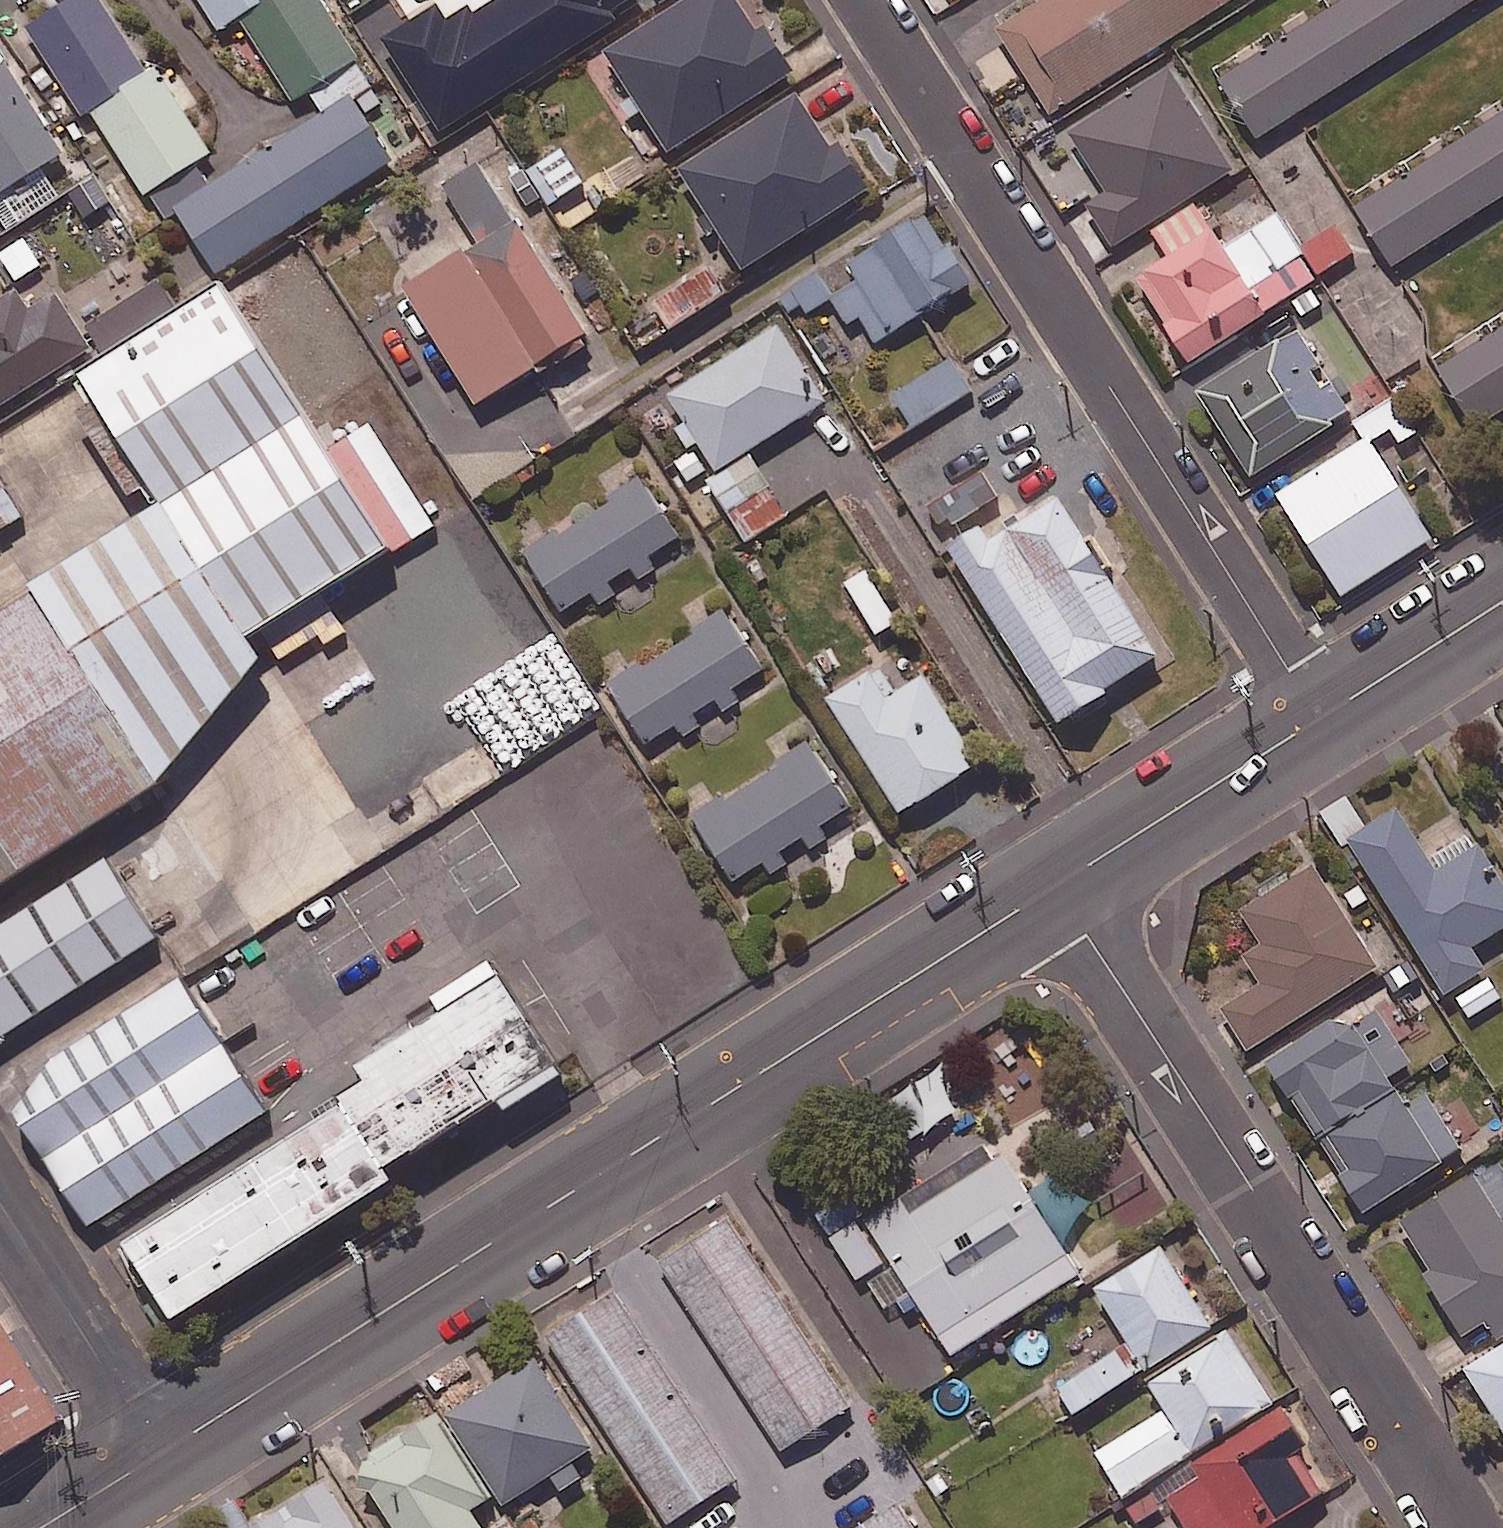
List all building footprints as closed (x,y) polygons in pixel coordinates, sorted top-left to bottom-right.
[(105,0),(51,0),(24,18),(86,110),(92,106),(147,190),(211,147),(155,62),(149,66),(105,0)] [(378,87),(357,56),(358,55),(323,0),(205,0),(221,25),(241,12),(295,96),(296,95),(306,89),(320,112),(179,206),(221,269),(394,154),(358,100),(378,87)] [(746,0),(677,0),(608,45),(672,145),(798,63),(768,16),(760,21),(746,0)] [(995,25),(1049,111),(1225,0),(1035,0),(995,25)] [(1222,74),(1259,133),(1468,0),(1339,0),(1222,74)] [(7,56),(0,61),(0,189),(65,148),(7,56)] [(1149,223),(1192,193),(1235,165),(1170,67),(1073,132),(1109,185),(1090,198),(1119,243),(1149,223)] [(834,139),(800,86),(681,162),(746,264),(874,181),(843,133),(834,139)] [(1355,198),(1394,260),(1502,192),(1502,105),(1355,198)] [(465,240),(540,356),(589,325),(481,158),(445,181),(477,232),(465,240)] [(1272,305),(1230,242),(1226,245),(1195,198),(1152,227),(1170,253),(1139,274),(1194,357),(1272,305)] [(974,279),(929,203),(780,291),(795,317),(833,295),(848,320),(861,312),(876,337),(974,279)] [(1230,242),(1272,305),(1355,249),(1338,223),(1303,246),(1279,209),(1230,242)] [(1094,213),(1071,228),(1095,264),(1118,249),(1094,213)] [(540,356),(465,240),(404,280),(479,396),(540,356)] [(225,280),(83,366),(166,502),(245,631),(387,545),(225,280)] [(57,288),(2,322),(0,318),(0,401),(92,345),(57,288)] [(670,388),(688,416),(680,421),(694,443),(702,438),(719,466),(829,396),(781,319),(670,388)] [(1440,361),(1482,425),(1502,411),(1502,320),(1440,361)] [(1353,409),(1300,323),(1201,384),(1254,470),(1353,409)] [(973,389),(952,354),(894,390),(915,424),(973,389)] [(1435,533),(1371,431),(1278,490),(1342,591),(1435,533)] [(788,513),(752,452),(712,476),(748,537),(788,513)] [(622,589),(614,578),(633,565),(641,577),(656,567),(648,555),(680,534),(642,476),(528,553),(566,610),(595,591),(602,602),(622,589)] [(23,516),(0,479),(0,530),(23,516)] [(1164,649),(1064,489),(992,533),(982,517),(948,539),(1058,715),(1164,649)] [(31,584),(43,602),(150,776),(257,650),(245,631),(166,502),(31,584)] [(900,617),(868,566),(845,580),(877,631),(900,617)] [(43,602),(0,627),(0,893),(161,795),(150,776),(43,602)] [(705,722),(698,711),(719,698),(726,709),(743,697),(736,687),(765,668),(727,608),(610,684),(648,743),(679,723),(686,734),(705,722)] [(892,691),(875,664),(830,692),(902,806),(981,757),(926,670),(892,691)] [(780,850),(803,835),(812,850),(835,836),(826,821),(852,804),(812,741),(694,815),(734,879),(765,860),(772,871),(788,862),(780,850)] [(1372,820),(1354,791),(1319,812),(1342,849),(1355,841),(1448,989),(1487,964),(1474,942),(1502,923),(1502,875),(1475,830),(1434,856),(1400,803),(1372,820)] [(0,940),(0,1041),(180,932),(135,858),(0,940)] [(1380,963),(1315,861),(1243,906),(1262,936),(1245,947),(1262,975),(1223,1001),(1251,1045),(1380,963)] [(207,977),(23,1089),(102,1217),(285,1105),(207,977)] [(530,989),(134,1229),(183,1311),(406,1175),(394,1156),(568,1050),(530,989)] [(1418,1064),(1378,1003),(1346,1024),(1338,1012),(1270,1056),(1317,1129),(1418,1064)] [(963,1105),(939,1067),(882,1102),(906,1141),(963,1105)] [(1415,1107),(1402,1087),(1323,1138),(1368,1206),(1464,1144),(1433,1095),(1415,1107)] [(1010,1157),(1005,1149),(925,1199),(916,1185),(867,1216),(953,1350),(1081,1268),(1010,1157)] [(1476,1170),(1403,1218),(1435,1266),(1427,1271),(1464,1328),(1487,1314),(1501,1336),(1502,1334),(1502,1212),(1476,1170)] [(852,1401),(728,1212),(660,1258),(784,1446),(852,1401)] [(1215,1321),(1164,1242),(1096,1286),(1146,1365),(1215,1321)] [(738,1474),(616,1288),(547,1334),(668,1520),(738,1474)] [(0,1307),(0,1470),(76,1423),(0,1307)] [(1274,1398),(1231,1327),(1150,1376),(1168,1405),(1098,1448),(1124,1490),(1274,1398)] [(1467,1364),(1502,1422),(1502,1342),(1467,1364)] [(1123,1343),(1058,1383),(1077,1413),(1142,1372),(1123,1343)] [(596,1442),(536,1352),(448,1411),(508,1499),(551,1470),(562,1487),(583,1473),(573,1458),(596,1442)] [(1161,1477),(1168,1490),(1192,1527),(1240,1527),(1241,1527),(1258,1527),(1326,1486),(1301,1444),(1309,1439),(1285,1401),(1161,1477)] [(439,1406),(368,1451),(368,1475),(402,1527),(487,1527),(472,1504),(492,1491),(439,1406)] [(331,1476),(244,1526),(246,1527),(362,1527),(331,1476)] [(899,1499),(855,1527),(918,1527),(899,1499)]
